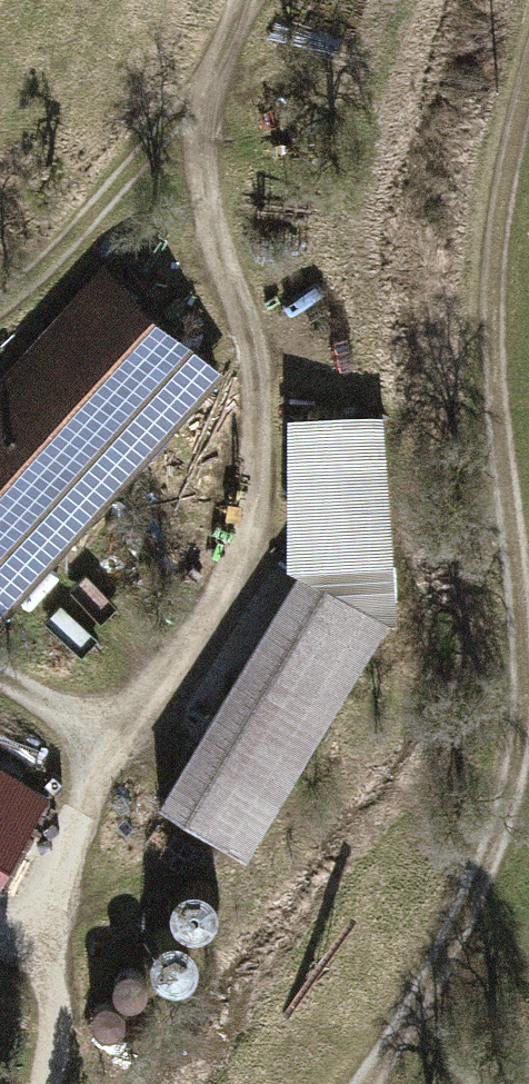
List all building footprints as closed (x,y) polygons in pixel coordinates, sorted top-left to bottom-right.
[(93,250),(0,362),(0,605),(19,621),(232,365),(93,250)] [(388,616),(286,559),(161,781),(263,838),(388,616)] [(42,777),(0,755),(0,857),(42,777)]
